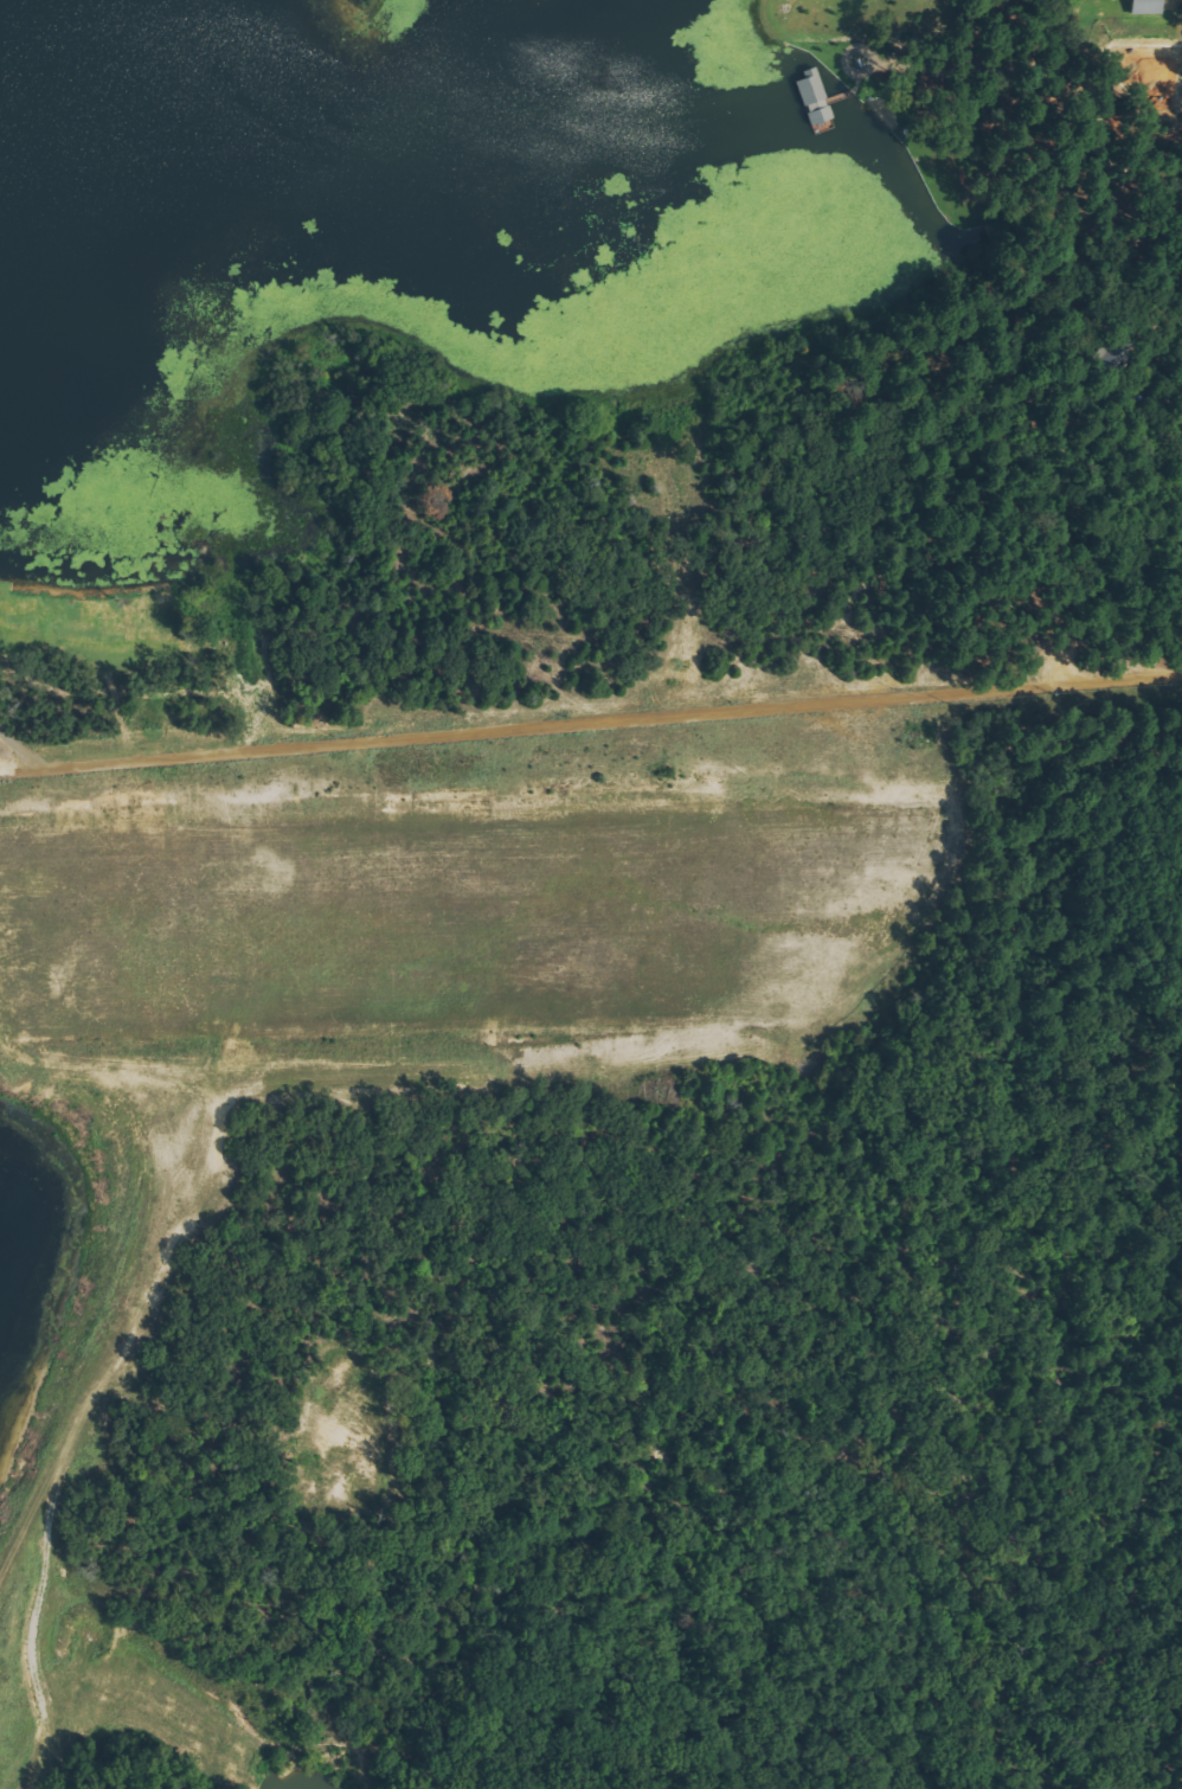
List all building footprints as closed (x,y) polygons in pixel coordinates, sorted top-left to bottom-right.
[(1157,14),(1157,0),(1124,0),(1125,15),(1157,14)]
